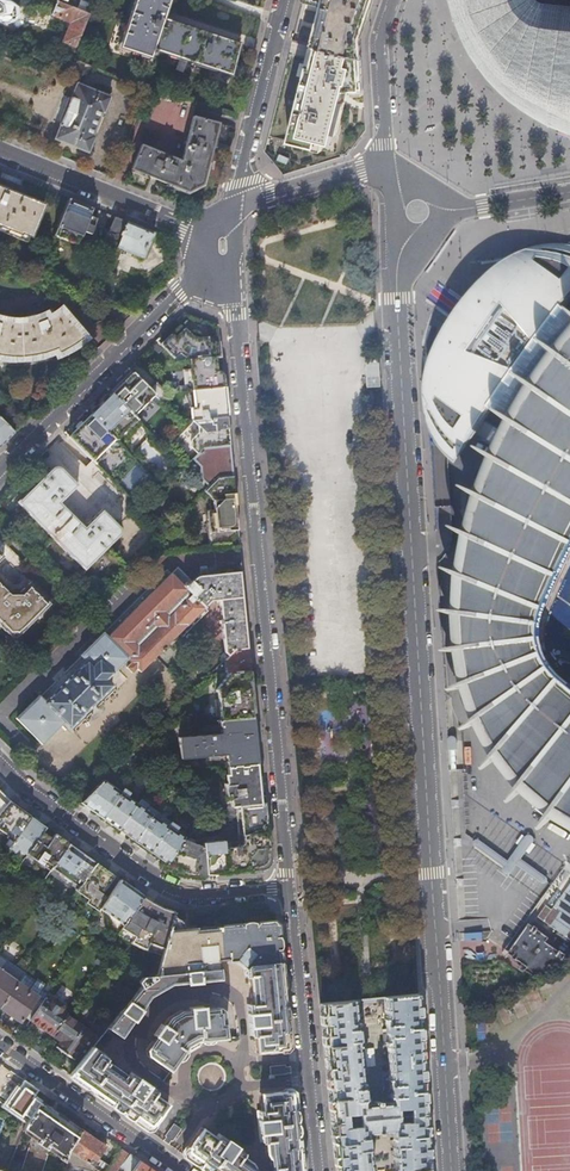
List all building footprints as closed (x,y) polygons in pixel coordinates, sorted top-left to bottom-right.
[(0,27),(10,2),(6,0),(0,0),(0,27)] [(119,48),(150,58),(151,55),(154,56),(155,51),(230,76),(238,44),(163,19),(169,0),(135,0),(119,48)] [(372,0),(302,0),(301,2),(302,2),(322,7),(312,47),(360,59),(369,9),(372,0)] [(569,133),(569,10),(545,7),(541,6),(538,4),(535,1),(533,0),(448,0),(455,21),(467,50),(472,58),(488,79),(503,94),(516,105),(537,119),(551,126),(569,133)] [(62,43),(75,48),(88,15),(57,2),(51,17),(69,24),(62,43)] [(362,90),(360,59),(312,47),(288,143),(314,149),(316,142),(329,145),(342,92),(358,92),(359,90),(362,90)] [(304,62),(293,59),(270,147),(282,150),(284,144),(304,62)] [(60,124),(55,140),(88,153),(94,137),(92,136),(101,112),(103,113),(110,98),(76,84),(71,98),(70,98),(59,124),(60,124)] [(205,186),(218,124),(192,118),(183,162),(141,146),(131,170),(188,193),(205,186)] [(23,198),(27,190),(0,179),(0,189),(23,198)] [(0,189),(0,226),(29,238),(42,206),(38,205),(26,199),(23,198),(0,189)] [(91,209),(68,200),(53,236),(75,245),(78,237),(80,237),(91,209)] [(127,223),(114,218),(102,246),(104,247),(103,250),(114,254),(116,248),(127,223)] [(143,259),(153,234),(127,223),(116,248),(143,259)] [(428,397),(428,405),(435,410),(438,408),(444,407),(451,405),(458,401),(460,399),(464,394),(542,289),(545,282),(547,276),(547,272),(547,268),(546,260),(547,256),(540,251),(538,251),(530,255),(518,261),(510,266),(504,271),(492,282),(487,287),(481,295),(478,304),(474,313),(472,315),(466,323),(463,327),(456,332),(451,336),(445,345),(442,350),(435,366),(432,374),(429,389),(428,397)] [(107,273),(101,286),(112,291),(116,280),(116,278),(115,276),(107,273)] [(101,286),(95,301),(106,305),(112,291),(101,286)] [(5,361),(13,361),(21,361),(30,360),(38,359),(46,357),(54,354),(56,358),(67,353),(77,346),(87,339),(61,308),(54,312),(47,316),(44,312),(39,315),(34,317),(28,319),(22,320),(16,320),(10,320),(5,319),(0,318),(0,360),(5,361)] [(179,327),(160,346),(172,358),(178,352),(182,356),(186,358),(186,360),(188,360),(214,358),(220,357),(219,343),(206,344),(205,339),(201,339),(201,337),(199,335),(198,334),(196,332),(193,332),(191,332),(189,333),(187,334),(179,327)] [(522,409),(507,436),(500,449),(495,459),(490,472),(481,495),(476,508),(468,535),(465,546),(461,562),(459,579),(458,591),(457,613),(457,631),(458,649),(459,656),(461,670),(464,685),(470,704),(478,723),(483,735),(488,746),(494,756),(499,762),(510,775),(521,787),(527,793),(539,804),(552,813),(557,817),(569,825),(569,690),(569,689),(553,673),(545,661),(542,652),(540,639),(539,623),(555,586),(569,556),(569,341),(558,355),(551,365),(535,388),(522,409)] [(190,381),(191,390),(192,389),(223,387),(222,376),(221,374),(220,372),(219,371),(217,371),(215,371),(214,358),(188,360),(189,369),(188,369),(189,381),(190,381)] [(111,395),(133,417),(154,396),(148,390),(132,374),(126,380),(111,395)] [(148,390),(154,396),(162,404),(174,393),(160,378),(148,390)] [(190,410),(191,420),(226,416),(223,387),(192,389),(194,409),(190,410)] [(105,401),(90,416),(112,438),(133,417),(111,395),(105,401)] [(80,426),(68,437),(92,461),(114,440),(112,438),(90,416),(80,426)] [(226,416),(191,420),(197,425),(198,432),(192,439),(190,442),(190,444),(190,447),(191,450),(196,455),(203,448),(229,446),(226,416)] [(0,420),(0,446),(3,443),(13,433),(0,420)] [(197,485),(203,492),(217,477),(232,476),(229,446),(203,448),(196,455),(191,461),(193,479),(195,483),(197,485)] [(60,502),(77,486),(62,470),(60,469),(58,468),(55,467),(53,468),(50,469),(16,502),(28,515),(71,559),(72,558),(84,571),(118,537),(119,536),(120,533),(120,531),(120,528),(118,526),(102,510),(85,527),(60,502)] [(217,477),(203,492),(212,501),(213,511),(206,512),(208,533),(237,530),(232,476),(217,477)] [(237,530),(208,533),(210,548),(236,545),(239,545),(237,530)] [(234,650),(246,649),(238,572),(198,575),(194,576),(190,579),(188,581),(186,579),(182,583),(170,572),(106,636),(103,633),(80,656),(85,662),(45,701),(40,696),(16,719),(43,745),(64,723),(74,732),(116,689),(107,680),(128,658),(132,662),(128,666),(136,675),(177,635),(180,639),(209,610),(205,606),(211,600),(218,600),(223,652),(228,656),(234,650)] [(12,638),(14,639),(16,639),(17,638),(50,604),(29,583),(19,593),(12,594),(0,582),(0,626),(12,638)] [(227,673),(246,671),(248,671),(246,649),(234,650),(228,656),(226,658),(227,673)] [(161,686),(169,678),(155,665),(148,673),(161,686)] [(246,671),(227,673),(213,674),(214,692),(216,692),(216,699),(215,699),(217,721),(219,721),(251,718),(250,712),(246,671)] [(255,764),(251,718),(219,721),(220,731),(220,734),(178,738),(180,759),(225,754),(226,767),(255,764)] [(219,721),(217,721),(211,722),(212,731),(220,731),(219,721)] [(255,764),(226,767),(228,784),(224,784),(226,808),(235,807),(236,819),(265,816),(264,803),(259,803),(255,764)] [(112,786),(103,780),(81,803),(94,812),(103,818),(124,789),(115,783),(112,786)] [(72,785),(67,791),(75,797),(80,801),(85,794),(72,785)] [(124,789),(103,818),(112,825),(118,830),(137,804),(128,797),(130,794),(124,789)] [(0,792),(0,813),(9,802),(1,793),(0,792)] [(9,802),(0,813),(0,830),(7,835),(5,837),(13,843),(31,817),(25,812),(15,806),(9,802)] [(146,810),(137,804),(118,830),(129,837),(134,841),(155,811),(148,806),(146,810)] [(155,811),(134,841),(142,846),(151,852),(169,826),(159,820),(162,816),(155,811)] [(265,816),(236,819),(239,847),(224,848),(226,873),(244,871),(260,870),(264,869),(268,866),(269,863),(269,860),(265,816)] [(13,843),(10,847),(15,851),(18,847),(27,854),(43,832),(46,828),(39,823),(31,817),(13,843)] [(169,826),(151,852),(160,859),(167,864),(184,840),(185,838),(176,832),(178,828),(171,823),(169,826)] [(43,832),(27,854),(45,866),(47,863),(53,867),(69,844),(59,837),(55,834),(52,838),(43,832)] [(213,843),(204,843),(204,848),(206,875),(218,874),(226,873),(224,848),(223,837),(212,838),(213,843)] [(171,870),(176,873),(182,875),(188,877),(194,878),(200,878),(207,878),(206,875),(204,848),(184,840),(167,864),(166,866),(171,870)] [(53,867),(50,870),(77,889),(96,863),(93,861),(88,858),(86,861),(73,852),(76,849),(72,846),(69,844),(53,867)] [(84,851),(73,844),(72,846),(76,849),(88,858),(93,861),(94,859),(84,851)] [(88,858),(76,849),(73,852),(86,861),(88,858)] [(77,889),(76,890),(89,899),(87,903),(98,911),(100,909),(111,893),(106,889),(114,876),(104,869),(96,863),(77,889)] [(120,880),(111,893),(100,909),(124,926),(144,898),(144,897),(131,888),(120,880)] [(148,951),(162,956),(173,916),(174,913),(166,910),(158,907),(151,903),(144,898),(124,926),(118,935),(126,940),(135,945),(148,951)] [(156,975),(134,977),(137,981),(140,986),(138,989),(133,994),(113,1020),(107,1027),(120,1037),(132,1020),(134,1021),(141,1010),(140,1009),(149,996),(171,983),(185,982),(186,983),(200,982),(199,981),(219,979),(218,960),(227,959),(228,962),(235,962),(244,970),(245,977),(248,976),(250,1004),(248,1004),(248,1013),(247,1013),(249,1027),(250,1026),(251,1036),(253,1035),(255,1053),(288,1050),(276,922),(250,924),(219,926),(206,927),(184,929),(183,925),(181,922),(179,919),(176,917),(173,916),(162,956),(156,975)] [(537,979),(569,962),(569,960),(564,956),(566,954),(535,932),(537,929),(533,927),(530,932),(525,929),(508,953),(528,966),(525,970),(537,979)] [(18,983),(24,973),(25,973),(0,955),(0,1008),(18,983)] [(24,973),(18,983),(38,996),(33,1003),(39,1007),(45,998),(49,993),(43,989),(46,985),(36,979),(35,981),(24,973)] [(140,986),(137,981),(122,980),(121,993),(133,994),(138,989),(140,986)] [(0,1008),(13,1017),(26,1026),(30,1020),(39,1007),(33,1003),(38,996),(18,983),(0,1008)] [(409,1116),(425,1115),(420,1036),(417,996),(383,999),(390,1104),(363,1106),(353,1002),(319,1005),(326,1073),(331,1123),(346,1122),(358,1121),(396,1117),(409,1116)] [(45,998),(39,1007),(30,1020),(42,1029),(52,1036),(66,1016),(67,1014),(62,1010),(63,1008),(63,1004),(55,999),(51,1000),(50,1002),(45,998)] [(155,1036),(146,1049),(146,1055),(169,1070),(185,1048),(186,1049),(188,1049),(197,1044),(199,1043),(199,1040),(225,1037),(223,1011),(218,1007),(202,1009),(202,1006),(188,1008),(188,1010),(179,1011),(169,1016),(168,1017),(163,1025),(161,1023),(154,1034),(155,1036)] [(78,1020),(76,1023),(91,1033),(93,1031),(101,1036),(107,1027),(113,1020),(105,1015),(102,1018),(101,1017),(100,1019),(97,1017),(91,1024),(89,1022),(86,1025),(78,1020)] [(66,1016),(52,1036),(53,1036),(54,1037),(68,1017),(67,1017),(66,1016)] [(68,1017),(54,1037),(60,1041),(56,1048),(68,1057),(78,1064),(91,1047),(96,1042),(98,1038),(91,1033),(76,1023),(68,1017)] [(91,1047),(78,1064),(69,1075),(111,1105),(149,1131),(167,1104),(152,1094),(154,1091),(147,1086),(148,1085),(137,1078),(136,1079),(129,1074),(127,1076),(104,1060),(106,1057),(91,1047)] [(196,1073),(196,1078),(196,1081),(198,1084),(200,1087),(203,1090),(206,1091),(210,1092),(214,1091),(217,1090),(220,1088),(222,1085),(224,1082),(225,1077),(224,1073),(223,1069),(220,1066),(216,1064),(212,1063),(208,1063),(204,1064),(201,1066),(198,1070),(196,1073)] [(271,1076),(290,1074),(289,1065),(270,1067),(271,1076)] [(7,1107),(20,1089),(11,1084),(0,1076),(0,1103),(7,1107)] [(292,1090),(259,1093),(260,1110),(257,1111),(258,1120),(257,1120),(258,1133),(259,1133),(260,1142),(263,1142),(264,1153),(267,1158),(269,1157),(269,1164),(271,1168),(273,1167),(273,1170),(299,1170),(292,1090)] [(26,1121),(22,1131),(36,1141),(32,1147),(30,1146),(22,1170),(41,1170),(46,1155),(45,1155),(47,1148),(61,1158),(60,1160),(63,1162),(67,1149),(79,1130),(58,1115),(39,1102),(35,1108),(26,1121)] [(27,1103),(19,1116),(26,1121),(35,1108),(27,1103)] [(358,1121),(359,1127),(347,1128),(346,1122),(331,1123),(335,1170),(369,1170),(366,1134),(392,1132),(394,1170),(428,1170),(425,1115),(409,1116),(409,1122),(397,1123),(396,1117),(358,1121)] [(171,1126),(161,1140),(169,1145),(178,1131),(171,1126)] [(200,1127),(181,1154),(206,1170),(257,1170),(252,1167),(253,1165),(251,1162),(240,1154),(242,1152),(235,1147),(235,1146),(225,1139),(224,1139),(217,1134),(215,1137),(200,1127)] [(79,1130),(67,1149),(95,1169),(99,1170),(116,1170),(119,1167),(129,1153),(121,1148),(110,1164),(99,1156),(105,1147),(93,1138),(80,1129),(79,1130)] [(71,1166),(90,1170),(94,1170),(95,1169),(67,1149),(63,1162),(60,1170),(69,1170),(71,1166)] [(144,1164),(129,1153),(119,1167),(125,1170),(154,1170),(144,1164)]
